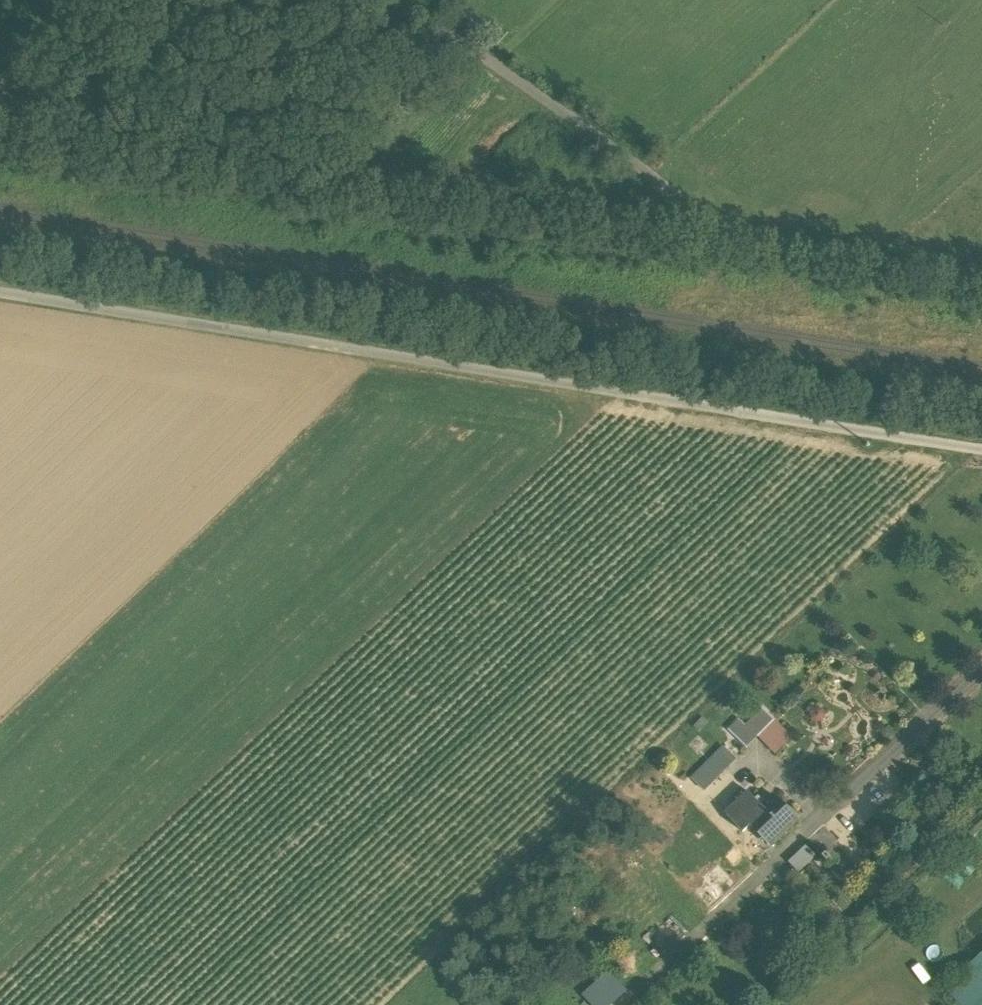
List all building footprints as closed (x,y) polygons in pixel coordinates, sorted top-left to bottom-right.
[(748,724),(742,719),(730,732),(750,750),(760,740),(777,755),(794,737),(762,708),(748,724)] [(728,749),(697,780),(710,793),(741,762),(728,749)] [(783,834),(759,807),(747,818),(735,805),(711,826),(729,845),(737,837),(756,858),(783,834)] [(811,851),(791,868),(801,879),(821,862),(811,851)] [(941,990),(956,1004),(981,1004),(981,955),(941,990)] [(582,993),(593,1004),(610,1004),(629,987),(609,967),(582,993)]
